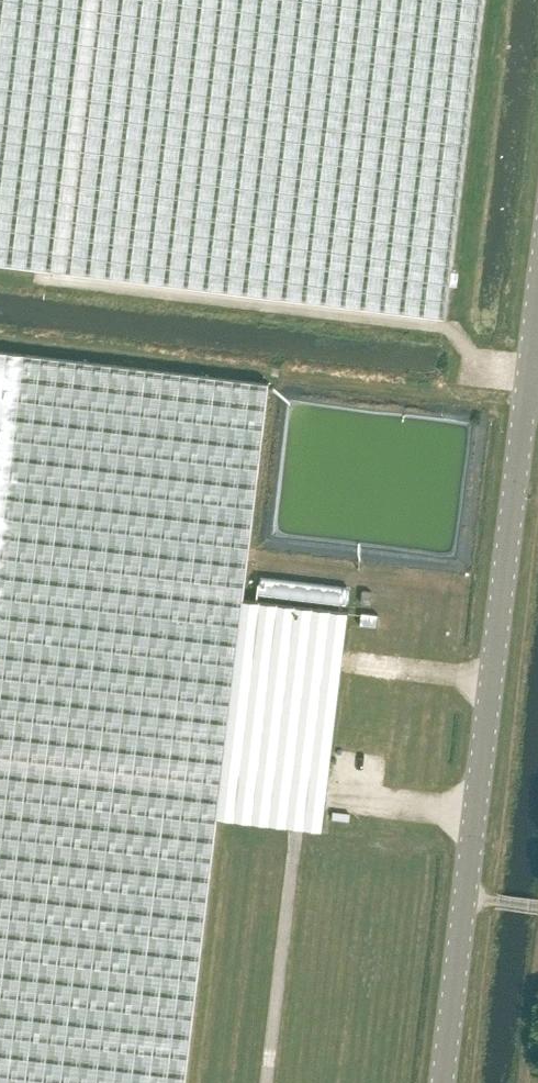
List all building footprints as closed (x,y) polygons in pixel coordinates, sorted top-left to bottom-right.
[(483,0),(0,0),(0,264),(444,318),(483,0)] [(218,817),(244,599),(269,383),(0,351),(0,1082),(186,1082),(218,817)] [(371,604),(373,591),(362,590),(361,603),(371,604)] [(348,611),(244,599),(218,817),(322,830),(348,611)] [(377,627),(378,615),(361,613),(360,625),(377,627)]
